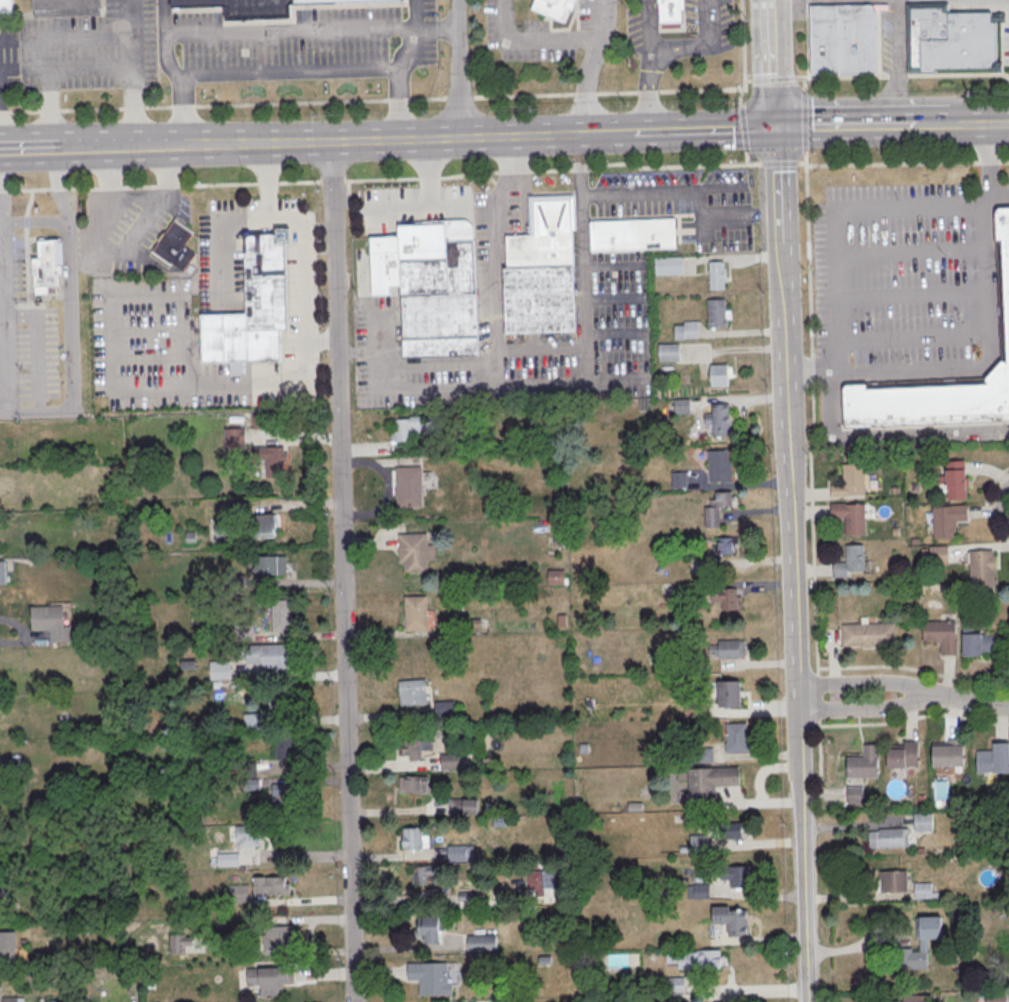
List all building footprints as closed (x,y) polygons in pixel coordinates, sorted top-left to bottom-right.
[(12,14),(0,14),(0,0),(12,0),(12,14)] [(32,19),(31,0),(102,0),(103,15),(32,19)] [(172,9),(171,0),(405,0),(405,1),(294,5),(295,18),(227,20),(226,7),(172,9)] [(530,8),(533,0),(574,0),(570,10),(567,9),(562,21),(530,8)] [(659,4),(659,0),(685,0),(685,10),(682,10),(682,22),(661,23),(661,3),(659,4)] [(810,5),(871,4),(876,9),(878,73),(812,74),(810,5)] [(910,6),(911,70),(995,68),(994,12),(943,13),(943,5),(910,6)] [(506,335),(504,269),(507,268),(505,236),(532,235),(530,197),(576,195),(577,231),(573,231),(577,333),(506,335)] [(998,209),(1008,208),(1008,360),(1003,238),(1000,238),(998,209)] [(675,218),(676,248),(591,250),(590,220),(675,218)] [(405,358),(402,287),(391,287),(391,295),(373,296),(370,239),(400,237),(399,226),(414,225),(414,224),(416,222),(466,220),(472,223),(473,227),(476,294),(480,293),(483,354),(405,358)] [(174,221),(193,234),(184,246),(197,255),(184,272),(172,264),(170,266),(152,253),(174,221)] [(244,234),(276,233),(276,229),(291,228),(292,243),(285,244),(289,330),(281,331),(282,360),(245,362),(246,374),(231,374),(230,362),(203,364),(201,316),(247,314),(244,234)] [(36,238),(62,237),(63,276),(60,276),(60,294),(35,295),(35,275),(34,275),(33,258),(37,258),(36,238)] [(655,258),(683,257),(684,275),(656,276),(655,258)] [(710,263),(710,291),(726,290),(725,262),(710,263)] [(708,300),(708,328),(728,328),(728,320),(726,320),(726,300),(708,300)] [(676,323),(698,322),(699,340),(676,340),(676,323)] [(659,345),(680,344),(680,362),(659,363),(659,345)] [(1008,363),(1008,360),(1008,422),(846,427),(845,386),(867,385),(867,390),(989,383),(990,381),(988,377),(1003,361),(1008,363)] [(729,386),(729,364),(710,364),(710,386),(729,386)] [(674,401),(690,400),(691,406),(691,414),(675,415),(674,401)] [(712,405),(730,405),(731,437),(713,438),(712,427),(705,427),(705,415),(712,415),(712,405)] [(252,415),(266,415),(266,430),(253,430),(252,415)] [(411,418),(440,417),(441,435),(413,435),(413,442),(396,443),(395,420),(411,420),(411,418)] [(225,430),(245,429),(246,450),(226,450),(225,430)] [(254,448),(284,447),(285,453),(288,453),(288,461),(284,462),(285,478),(266,478),(266,460),(254,460),(254,448)] [(709,451),(710,483),(733,483),(733,459),(729,459),(729,450),(709,451)] [(947,499),(967,499),(967,460),(945,460),(945,471),(940,471),(940,485),(947,485),(947,499)] [(863,464),(865,495),(830,497),(830,487),(843,486),(842,465),(863,464)] [(396,468),(422,468),(423,508),(397,509),(396,468)] [(672,473),(687,473),(688,488),(672,489),(672,473)] [(716,494),(733,493),(733,508),(720,508),(721,528),(706,529),(705,508),(710,508),(710,500),(716,500),(716,494)] [(831,505),(865,503),(866,536),(845,537),(844,520),(831,520),(831,505)] [(932,507),(967,505),(967,520),(956,521),(957,527),(953,527),(954,538),(934,539),(932,507)] [(256,514),(256,536),(278,536),(278,514),(256,514)] [(399,535),(428,534),(429,574),(405,575),(404,564),(400,564),(399,535)] [(554,537),(566,537),(566,546),(555,546),(554,537)] [(719,539),(739,538),(740,545),(734,545),(734,554),(714,555),(714,546),(719,546),(719,539)] [(845,546),(863,545),(864,571),(847,571),(848,578),(833,578),(833,563),(846,563),(845,546)] [(929,547),(948,546),(948,564),(930,565),(929,547)] [(969,551),(970,589),(995,588),(993,550),(969,551)] [(286,555),(256,555),(256,575),(286,575),(286,555)] [(549,571),(565,571),(565,586),(549,586),(549,571)] [(689,583),(704,582),(704,595),(689,595),(689,583)] [(711,590),(742,589),(742,603),(738,603),(738,610),(722,610),(722,602),(712,603),(711,590)] [(405,597),(427,596),(428,631),(406,631),(405,597)] [(272,601),(291,601),(292,633),(273,633),(272,601)] [(31,608),(63,607),(64,627),(70,627),(71,643),(51,643),(51,630),(32,631),(31,608)] [(558,616),(566,616),(567,627),(558,628),(558,616)] [(923,622),(955,622),(956,640),(957,640),(958,656),(941,656),(941,642),(924,642),(923,622)] [(963,623),(963,657),(983,656),(983,652),(997,652),(997,634),(985,634),(985,631),(974,632),(973,623),(963,623)] [(842,625),(895,624),(896,645),(843,647),(842,625)] [(719,641),(746,641),(746,659),(720,660),(720,656),(710,656),(710,646),(719,646),(719,641)] [(246,647),(293,645),(293,657),(288,657),(289,669),(262,670),(262,664),(247,665),(246,647)] [(210,662),(231,662),(232,679),(210,680),(210,662)] [(399,682),(426,680),(428,705),(401,707),(399,682)] [(720,683),(741,682),(742,708),(721,709),(720,683)] [(435,703),(454,702),(455,718),(436,719),(435,703)] [(727,725),(747,724),(748,744),(752,744),(752,753),(728,754),(727,725)] [(275,763),(295,763),(295,737),(275,737),(275,763)] [(422,750),(432,750),(432,739),(402,739),(402,760),(422,760),(422,750)] [(932,744),(933,768),(964,767),(964,739),(948,739),(948,743),(932,744)] [(887,747),(888,771),(920,770),(919,741),(903,742),(904,746),(887,747)] [(976,773),(1008,773),(1008,744),(993,744),(993,751),(976,752),(976,773)] [(847,758),(848,779),(879,779),(878,746),(864,746),(864,758),(847,758)] [(440,755),(460,755),(460,770),(441,771),(440,755)] [(689,769),(740,767),(740,787),(717,788),(717,804),(690,805),(689,769)] [(427,794),(427,776),(407,776),(407,794),(427,794)] [(274,804),(294,804),(294,786),(274,786),(274,804)] [(478,798),(451,798),(451,815),(478,815),(478,798)] [(915,814),(932,814),(933,832),(915,832),(915,814)] [(720,825),(742,824),(743,839),(721,840),(720,825)] [(236,827),(258,826),(259,847),(237,848),(236,827)] [(402,851),(427,851),(427,827),(402,827),(402,851)] [(869,831),(909,829),(910,848),(870,850),(869,831)] [(690,837),(707,836),(708,845),(708,853),(691,854),(690,837)] [(473,860),(473,845),(450,845),(450,861),(473,860)] [(218,854),(239,854),(239,860),(239,867),(218,868),(218,854)] [(435,865),(413,865),(413,884),(435,884),(435,865)] [(721,868),(750,867),(750,888),(732,889),(731,881),(721,881),(721,868)] [(880,872),(907,872),(908,893),(881,893),(880,872)] [(253,877),(253,896),(289,896),(289,877),(253,877)] [(915,884),(931,884),(932,900),(915,900),(915,893),(915,884)] [(695,886),(710,885),(710,899),(695,900),(695,886)] [(713,908),(714,925),(729,925),(729,938),(749,938),(748,912),(730,912),(730,908),(713,908)] [(418,918),(439,917),(440,944),(424,945),(424,938),(419,938),(418,918)] [(942,917),(942,940),(927,940),(928,970),(911,970),(911,968),(892,968),(892,950),(912,949),(912,953),(920,952),(920,941),(917,941),(916,918),(942,917)] [(264,925),(264,954),(294,954),(294,925),(264,925)] [(17,932),(0,932),(0,961),(17,961),(17,932)] [(468,937),(496,936),(496,952),(468,953),(468,945),(468,937)] [(666,952),(721,951),(721,969),(679,971),(679,964),(667,964),(666,952)] [(408,965),(447,964),(448,984),(452,984),(453,996),(420,997),(419,982),(408,982),(408,965)] [(247,970),(289,968),(289,971),(294,971),(295,985),(285,985),(285,981),(279,982),(280,999),(262,1000),(261,987),(247,987),(247,970)] [(667,979),(685,979),(685,986),(685,994),(668,994),(667,979)] [(660,994),(641,995),(641,1001),(660,1001),(660,994)]
